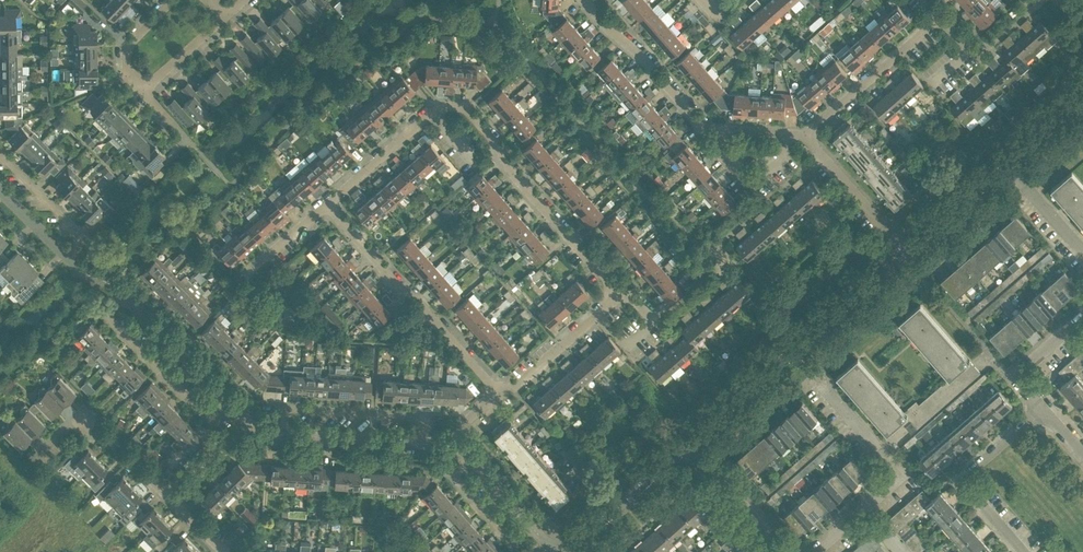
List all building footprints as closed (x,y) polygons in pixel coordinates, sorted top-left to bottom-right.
[(88,5),(83,0),(69,0),(81,12),(88,5)] [(121,14),(120,13),(122,10),(111,0),(110,0),(102,9),(115,21),(121,14)] [(133,3),(130,0),(111,0),(122,10),(125,8),(126,9),(133,3)] [(298,3),(301,0),(290,0),(295,5),(292,8),(289,6),(280,14),(295,31),(304,22),(302,20),(308,14),(298,3)] [(301,0),(298,3),(308,14),(312,19),(322,11),(319,8),(328,0),(301,0)] [(563,13),(559,8),(560,0),(542,0),(541,7),(544,7),(544,13),(552,23),(563,13)] [(643,0),(624,0),(632,9),(643,0)] [(653,7),(647,0),(643,0),(632,9),(640,19),(653,7)] [(690,9),(695,4),(692,0),(687,5),(690,9)] [(790,6),(785,0),(770,0),(769,1),(781,14),(790,6)] [(965,10),(973,20),(989,5),(988,4),(991,2),(992,1),(992,0),(975,0),(967,8),(965,10)] [(772,22),(781,14),(769,1),(760,9),(772,22)] [(754,10),(758,7),(754,2),(750,5),(754,10)] [(821,2),(817,6),(822,10),(826,7),(821,2)] [(989,5),(973,20),(982,29),(985,26),(998,14),(1000,11),(1001,10),(1005,6),(1002,3),(1001,4),(998,7),(997,8),(991,2),(988,4),(989,5)] [(695,4),(690,9),(698,18),(703,14),(698,8),(695,4)] [(53,13),(56,9),(51,5),(48,8),(53,13)] [(900,27),(910,18),(899,5),(889,14),(900,27)] [(649,28),(662,17),(653,7),(640,19),(649,28)] [(1,29),(16,28),(16,16),(21,16),(21,9),(7,9),(7,15),(5,15),(0,15),(0,29),(1,29)] [(762,31),(772,22),(760,9),(751,17),(762,31)] [(900,27),(889,14),(887,11),(877,20),(879,22),(880,22),(891,35),(900,27)] [(561,42),(577,28),(563,13),(552,23),(557,28),(552,32),(561,42)] [(839,22),(843,18),(839,13),(835,17),(839,22)] [(295,31),(280,14),(271,23),(273,25),(269,28),(260,18),(254,23),(264,33),(267,31),(277,42),(283,36),(285,39),(295,31)] [(698,18),(703,24),(708,19),(703,14),(698,18)] [(739,23),(743,20),(739,15),(735,18),(739,23)] [(657,38),(670,26),(662,17),(649,28),(657,38)] [(753,39),(762,31),(751,17),(741,26),(753,39)] [(735,26),(739,23),(735,18),(731,21),(735,26)] [(815,20),(808,26),(813,31),(819,26),(815,20)] [(710,21),(705,26),(709,30),(714,26),(711,22),(710,21)] [(1041,21),(1031,29),(1046,46),(1048,48),(1058,40),(1041,21)] [(834,28),(829,22),(819,31),(824,36),(834,28)] [(882,43),(891,35),(880,22),(879,22),(870,30),(882,43)] [(88,30),(88,24),(74,24),(74,31),(72,31),(72,44),(95,43),(95,44),(97,44),(97,30),(88,30)] [(665,47),(678,36),(670,26),(657,38),(665,47)] [(713,34),(717,30),(714,26),(709,30),(713,34)] [(743,47),(753,39),(741,26),(731,34),(743,47)] [(21,28),(16,28),(1,29),(1,32),(0,32),(0,41),(17,41),(21,41),(21,28)] [(569,51),(585,37),(577,28),(561,42),(569,51)] [(1022,37),(1036,54),(1046,46),(1031,29),(1022,37)] [(580,58),(593,47),(588,41),(596,34),(592,30),(587,35),(585,37),(569,51),(577,60),(580,58)] [(872,52),(882,43),(870,30),(861,38),(872,52)] [(277,42),(267,31),(264,33),(257,39),(259,41),(256,44),(247,34),(241,39),(260,61),(269,52),(272,55),(281,47),(277,42)] [(821,45),(825,42),(817,33),(813,36),(821,45)] [(715,45),(723,38),(719,34),(712,41),(715,45)] [(674,57),(687,45),(678,36),(665,47),(674,57)] [(1027,62),(1036,54),(1022,37),(1012,45),(1027,62)] [(865,62),(874,54),(872,52),(861,38),(851,47),(863,60),(865,62)] [(0,41),(0,50),(1,50),(1,53),(17,53),(17,41),(0,41)] [(95,47),(95,44),(95,43),(72,44),(73,56),(97,56),(97,47),(95,47)] [(256,64),(237,43),(231,48),(240,58),(236,61),(234,59),(228,65),(225,68),(235,79),(239,84),(249,75),(247,73),(256,64)] [(1021,74),(1022,74),(1031,66),(1027,62),(1012,45),(1002,54),(1007,59),(1018,70),(1021,74)] [(597,67),(605,60),(593,47),(580,58),(589,68),(593,63),(597,67)] [(732,56),(736,52),(733,47),(728,52),(732,56)] [(851,47),(836,60),(847,71),(852,67),(855,71),(865,62),(863,60),(851,47)] [(686,72),(700,60),(691,50),(678,62),(686,72)] [(796,59),(800,56),(795,51),(791,55),(796,60),(796,59)] [(545,56),(550,62),(555,58),(550,52),(545,56)] [(0,57),(0,66),(23,66),(23,53),(17,53),(1,53),(1,57),(0,57)] [(235,79),(225,68),(228,65),(219,55),(213,60),(222,70),(219,73),(217,71),(207,79),(222,95),(231,87),(229,84),(235,79)] [(95,68),(95,65),(97,64),(97,56),(73,56),(73,69),(95,68)] [(834,57),(824,66),(838,82),(848,73),(847,71),(836,60),(834,57)] [(621,68),(612,58),(607,63),(605,60),(597,67),(608,80),(621,68)] [(1001,64),(998,67),(1013,83),(1022,75),(1022,74),(1021,74),(1018,70),(1007,59),(1001,64)] [(695,81),(708,69),(700,60),(686,72),(695,81)] [(784,69),(781,60),(776,60),(775,68),(784,69)] [(464,67),(464,64),(464,63),(451,62),(451,66),(450,83),(463,84),(464,67)] [(559,73),(561,72),(563,70),(556,62),(553,65),(552,65),(554,67),(559,73)] [(372,63),(365,69),(364,70),(369,76),(377,69),(372,63)] [(483,70),(483,67),(481,65),(477,65),(477,64),(464,63),(464,64),(464,67),(463,84),(476,85),(480,90),(492,80),(483,70)] [(437,83),(438,65),(426,64),(426,66),(419,66),(410,74),(420,86),(425,82),(437,83)] [(450,83),(451,66),(438,65),(437,83),(450,83)] [(0,66),(0,75),(1,75),(2,79),(22,78),(27,78),(27,74),(23,74),(23,66),(0,66)] [(824,66),(815,74),(817,76),(829,90),(831,92),(840,84),(838,82),(824,66)] [(98,81),(98,67),(95,68),(73,69),(73,81),(75,81),(75,88),(89,88),(89,81),(98,81)] [(608,80),(604,83),(612,93),(637,71),(633,67),(626,74),(621,68),(608,80)] [(1005,94),(1015,86),(1013,84),(1013,83),(998,67),(989,75),(1003,92),(1005,94)] [(1056,68),(1052,72),(1056,77),(1061,73),(1056,68)] [(703,90),(716,79),(708,69),(695,81),(703,90)] [(620,102),(624,99),(638,87),(633,81),(640,75),(637,71),(612,93),(620,102)] [(914,94),(924,85),(913,72),(903,81),(914,94)] [(420,86),(410,74),(405,79),(401,75),(391,84),(405,99),(420,86)] [(980,83),(994,100),(1003,92),(989,75),(980,83)] [(819,98),(820,98),(829,90),(817,76),(808,85),(819,98)] [(0,82),(0,91),(17,91),(23,91),(22,78),(2,79),(2,82),(0,82)] [(891,86),(895,83),(891,78),(887,81),(891,86)] [(222,95),(207,79),(198,87),(200,90),(197,93),(188,83),(182,88),(191,98),(194,96),(204,107),(204,106),(210,101),(213,104),(222,95)] [(718,104),(729,93),(716,79),(703,90),(712,100),(713,99),(718,104)] [(1043,80),(1035,88),(1039,93),(1048,85),(1046,84),(1044,81),(1043,80)] [(887,90),(891,86),(887,81),(883,85),(887,90)] [(905,102),(914,94),(903,81),(893,89),(905,102)] [(508,90),(513,86),(509,82),(504,86),(508,90)] [(970,91),(984,108),(994,100),(980,83),(970,91)] [(396,107),(405,99),(391,84),(382,92),(396,107)] [(819,98),(808,85),(796,95),(793,93),(792,94),(796,107),(798,113),(808,105),(812,109),(822,100),(820,98),(819,98)] [(645,91),(648,95),(653,90),(649,86),(645,89),(645,91)] [(585,97),(591,92),(587,87),(581,92),(585,97)] [(633,108),(646,97),(645,96),(646,96),(642,91),(641,92),(638,87),(624,99),(632,107),(632,108),(633,108)] [(927,96),(931,92),(926,88),(922,91),(927,96)] [(498,110),(511,99),(502,89),(489,100),(498,110)] [(760,113),(761,107),(761,96),(761,90),(749,89),(749,95),(747,112),(760,113)] [(898,113),(896,110),(905,102),(893,89),(884,97),(898,113)] [(1034,89),(1029,94),(1033,98),(1037,93),(1034,89)] [(641,118),(654,106),(649,100),(656,94),(653,90),(648,95),(646,97),(633,108),(632,108),(629,110),(638,120),(641,117),(641,118)] [(0,91),(0,100),(2,100),(2,103),(18,103),(23,103),(23,91),(17,91),(0,91)] [(987,112),(984,108),(970,91),(961,100),(975,116),(978,120),(987,112)] [(112,102),(103,92),(96,99),(92,94),(82,104),(87,109),(90,106),(98,114),(99,115),(110,103),(111,104),(112,102)] [(386,116),(396,107),(382,92),(372,100),(386,116)] [(792,94),(791,94),(774,92),(773,96),(773,107),(772,114),(786,115),(786,113),(798,113),(796,107),(792,94)] [(747,112),(748,107),(749,95),(729,94),(729,93),(718,104),(722,108),(735,109),(735,111),(747,112)] [(594,98),(591,94),(585,100),(588,104),(594,98)] [(878,102),(872,95),(868,98),(886,119),(888,121),(898,113),(884,97),(878,102)] [(204,107),(194,96),(191,98),(184,104),(186,106),(183,109),(174,99),(168,104),(187,125),(197,117),(199,120),(209,111),(204,106),(204,107)] [(772,114),(773,107),(773,96),(761,96),(761,107),(760,113),(772,114)] [(522,107),(527,103),(522,97),(518,102),(522,107)] [(507,120),(520,109),(511,99),(498,110),(507,120)] [(383,131),(387,128),(381,120),(386,116),(372,100),(363,108),(377,124),(379,126),(383,131)] [(965,125),(975,116),(961,100),(951,108),(965,125)] [(9,122),(9,125),(23,120),(23,116),(22,105),(29,105),(29,103),(23,103),(18,103),(2,103),(0,103),(0,116),(6,116),(6,122),(9,122)] [(113,106),(111,104),(110,103),(99,115),(98,114),(94,118),(104,127),(120,111),(114,105),(113,106)] [(649,127),(670,109),(666,105),(659,111),(654,106),(641,118),(648,126),(649,127)] [(854,160),(871,145),(851,123),(868,108),(865,105),(832,133),(835,137),(834,138),(854,160)] [(367,132),(377,124),(363,108),(354,116),(367,132)] [(515,130),(529,119),(520,109),(507,120),(515,130)] [(657,136),(671,125),(665,119),(673,112),(670,109),(649,127),(648,126),(645,129),(654,138),(657,136)] [(323,119),(326,116),(321,110),(317,113),(323,119)] [(1009,110),(1006,113),(1011,118),(1014,115),(1009,110)] [(113,136),(128,121),(125,118),(127,117),(120,111),(104,127),(113,136)] [(1005,113),(1000,117),(1005,123),(1010,119),(1005,113)] [(353,145),(367,132),(354,116),(339,129),(343,134),(342,134),(353,145)] [(57,127),(62,122),(58,118),(53,123),(57,127)] [(613,118),(608,122),(607,123),(610,126),(611,125),(616,121),(613,118)] [(524,140),(532,133),(531,131),(536,127),(529,119),(515,130),(524,140)] [(18,148),(20,146),(34,132),(25,123),(25,122),(23,120),(9,125),(15,132),(9,138),(18,148)] [(130,124),(128,121),(113,136),(122,145),(125,141),(138,128),(132,122),(130,124)] [(60,130),(65,125),(62,122),(57,127),(60,130)] [(671,125),(657,136),(666,146),(667,144),(669,146),(663,152),(666,154),(666,153),(667,154),(684,140),(671,125)] [(888,139),(892,135),(884,127),(880,130),(888,139)] [(134,150),(145,139),(143,136),(144,135),(138,128),(125,141),(134,150)] [(27,156),(43,141),(34,132),(20,146),(22,148),(21,150),(27,156)] [(528,155),(541,143),(532,133),(524,140),(528,145),(523,149),(528,155)] [(342,162),(352,153),(348,149),(353,145),(342,134),(328,147),(330,149),(342,162)] [(88,143),(93,138),(89,135),(85,140),(88,143)] [(617,139),(623,144),(627,141),(622,135),(617,139)] [(91,147),(96,142),(93,138),(88,143),(91,147)] [(148,141),(145,139),(134,150),(129,155),(132,159),(133,160),(133,161),(134,163),(135,164),(136,165),(136,166),(143,159),(156,146),(155,146),(149,140),(148,141)] [(907,148),(911,144),(906,139),(902,142),(907,148)] [(683,165),(683,166),(697,154),(684,140),(667,154),(665,156),(671,162),(673,160),(680,168),(683,165)] [(37,163),(49,152),(51,149),(43,141),(27,156),(33,162),(35,161),(37,163)] [(426,150),(419,142),(415,146),(419,151),(422,153),(433,166),(436,170),(446,161),(432,145),(426,150)] [(537,165),(550,153),(541,143),(528,155),(537,165)] [(152,178),(154,176),(163,166),(159,161),(165,155),(156,145),(155,146),(156,146),(143,159),(136,166),(137,167),(139,168),(140,168),(141,169),(143,169),(152,178)] [(877,186),(894,171),(871,145),(854,160),(877,186)] [(546,175),(559,163),(556,160),(564,154),(557,147),(550,153),(537,165),(546,175)] [(51,168),(56,173),(66,163),(61,158),(52,149),(51,149),(49,152),(37,163),(35,165),(45,174),(51,168)] [(332,171),(342,162),(330,149),(321,157),(332,171)] [(908,162),(912,159),(904,150),(900,153),(908,162)] [(105,161),(110,156),(107,153),(102,158),(105,161)] [(424,174),(433,166),(422,153),(412,161),(424,174)] [(323,179),(332,171),(321,157),(319,154),(309,163),(323,179)] [(692,175),(705,164),(697,154),(683,166),(692,175)] [(109,164),(114,159),(110,156),(105,161),(109,164)] [(417,185),(426,178),(423,175),(424,174),(412,161),(403,170),(417,185)] [(320,194),(324,191),(317,183),(323,179),(309,163),(300,171),(320,194)] [(554,185),(568,173),(566,172),(559,163),(546,175),(554,185)] [(700,185),(713,173),(705,164),(692,175),(699,184),(700,185)] [(66,196),(68,194),(68,193),(82,179),(73,170),(68,165),(58,175),(63,180),(56,186),(66,196)] [(119,165),(114,170),(118,174),(123,170),(119,165)] [(104,174),(109,169),(106,166),(101,171),(104,174)] [(110,180),(114,175),(109,169),(104,174),(110,180)] [(580,173),(577,169),(572,174),(575,177),(580,173)] [(407,194),(417,185),(403,170),(394,178),(405,191),(405,192),(407,194)] [(320,194),(300,171),(290,179),(304,195),(310,190),(316,198),(320,194)] [(913,193),(894,171),(877,186),(896,208),(898,207),(901,210),(933,182),(930,178),(929,179),(923,184),(913,193)] [(1071,174),(1073,172),(1073,171),(1052,189),(1053,190),(1055,188),(1061,195),(1062,194),(1070,203),(1082,191),(1082,188),(1071,174)] [(717,178),(713,173),(700,185),(692,192),(700,201),(705,196),(729,176),(725,172),(717,178)] [(121,181),(126,176),(122,173),(117,177),(121,181)] [(554,185),(563,195),(576,183),(570,176),(568,173),(554,185)] [(494,182),(499,178),(495,174),(488,180),(483,174),(466,188),(475,198),(491,184),(494,182)] [(925,174),(919,180),(923,184),(929,179),(925,174)] [(658,175),(654,179),(659,185),(663,181),(658,175)] [(714,206),(730,192),(724,186),(731,179),(729,176),(705,196),(714,206)] [(801,186),(805,182),(800,177),(797,181),(801,186)] [(75,204),(87,191),(83,186),(87,182),(83,178),(82,179),(68,193),(68,194),(70,196),(69,198),(75,204)] [(399,201),(407,194),(405,192),(405,191),(394,178),(384,186),(396,199),(399,201)] [(279,186),(274,190),(289,208),(304,195),(290,179),(281,188),(279,186)] [(817,204),(827,196),(824,193),(813,180),(803,188),(815,201),(817,204)] [(455,189),(460,186),(455,181),(451,184),(455,189)] [(797,189),(801,186),(797,181),(793,184),(797,189)] [(572,205),(585,193),(576,183),(563,195),(572,205)] [(486,205),(499,193),(491,184),(475,198),(483,207),(486,205)] [(396,199),(384,186),(375,194),(386,207),(386,208),(388,211),(399,201),(396,199)] [(592,196),(596,192),(592,187),(587,191),(592,196)] [(805,210),(815,201),(803,188),(794,196),(805,210)] [(264,209),(278,225),(280,228),(289,220),(283,213),(288,209),(289,208),(274,190),(268,195),(273,202),(264,209)] [(85,211),(101,195),(96,191),(92,195),(87,191),(75,204),(81,210),(83,209),(85,211)] [(722,215),(745,195),(742,191),(734,198),(730,192),(714,206),(722,215)] [(1082,220),(1082,191),(1070,203),(1074,207),(1073,209),(1082,220)] [(495,215),(508,203),(499,193),(486,205),(494,214),(495,215)] [(581,215),(594,203),(585,193),(572,205),(581,215)] [(377,216),(386,208),(386,207),(375,194),(365,203),(377,216)] [(782,202),(786,199),(782,194),(778,197),(782,202)] [(104,220),(113,211),(115,209),(101,195),(85,211),(83,212),(92,222),(99,216),(104,220)] [(796,218),(805,210),(794,196),(784,205),(796,218)] [(778,206),(782,202),(778,197),(774,201),(778,206)] [(377,216),(365,203),(355,211),(369,227),(379,218),(377,216)] [(502,223),(516,212),(508,203),(495,215),(494,214),(491,216),(499,226),(503,223),(502,223)] [(590,225),(603,214),(594,203),(581,215),(590,225)] [(606,211),(610,207),(607,203),(602,207),(606,211)] [(230,209),(227,205),(221,210),(225,214),(230,209)] [(786,226),(796,218),(784,205),(775,213),(786,226)] [(446,206),(441,211),(449,220),(454,215),(446,206)] [(621,216),(626,212),(623,208),(618,212),(621,216)] [(254,210),(251,213),(269,233),(277,226),(278,225),(264,209),(259,214),(255,209),(254,210)] [(434,218),(439,213),(435,210),(431,214),(434,218)] [(693,221),(698,216),(693,210),(687,215),(693,221)] [(763,219),(767,215),(763,210),(759,214),(763,219)] [(511,233),(524,221),(516,212),(502,223),(503,223),(511,233)] [(259,241),(269,233),(251,213),(247,216),(251,220),(245,225),(248,228),(259,241)] [(777,234),(786,226),(775,213),(765,221),(777,234)] [(759,222),(763,219),(759,214),(755,217),(759,222)] [(109,215),(104,220),(107,224),(113,218),(109,215)] [(611,236),(624,224),(615,215),(602,226),(611,236)] [(1024,239),(1031,232),(1016,215),(1009,221),(1024,239)] [(516,245),(532,231),(524,221),(511,233),(507,235),(516,245)] [(768,242),(777,234),(765,221),(756,229),(768,242)] [(1017,245),(1024,239),(1009,221),(1002,228),(1017,245)] [(634,231),(639,227),(636,223),(631,228),(634,231)] [(632,234),(632,233),(624,224),(611,236),(619,245),(632,234)] [(236,226),(232,229),(236,234),(240,231),(236,226)] [(393,234),(397,239),(406,231),(402,226),(393,234)] [(627,255),(640,243),(635,237),(643,231),(639,227),(634,231),(632,233),(632,234),(619,245),(627,255)] [(744,235),(748,232),(744,227),(740,230),(744,235)] [(250,250),(259,241),(248,228),(238,237),(250,250)] [(450,236),(455,232),(451,228),(446,232),(450,236)] [(1009,251),(1017,245),(1002,228),(994,234),(1009,251)] [(229,245),(241,258),(250,250),(238,237),(236,234),(232,229),(228,232),(232,237),(227,242),(229,245)] [(758,251),(768,242),(756,229),(747,238),(758,251)] [(741,238),(744,235),(740,230),(736,234),(741,238)] [(525,254),(528,252),(527,252),(541,240),(532,231),(516,245),(524,255),(525,254)] [(466,239),(474,248),(481,241),(473,233),(466,239)] [(1001,258),(1009,251),(994,234),(987,241),(1001,258)] [(316,262),(320,259),(333,247),(324,237),(310,250),(309,252),(309,255),(316,262)] [(406,259),(419,247),(410,237),(397,249),(406,259)] [(748,259),(758,251),(747,238),(737,246),(748,259)] [(656,246),(659,244),(655,239),(645,248),(640,243),(627,255),(636,264),(656,246)] [(533,264),(549,250),(541,240),(527,252),(528,252),(525,254),(524,255),(533,264)] [(994,265),(1001,259),(1001,258),(987,241),(979,248),(994,265)] [(241,258),(229,245),(227,242),(221,247),(217,242),(213,246),(217,251),(219,253),(231,266),(241,258)] [(419,247),(406,259),(414,268),(427,256),(426,255),(431,251),(425,244),(420,248),(419,247)] [(656,246),(636,264),(644,273),(657,262),(652,256),(659,250),(656,246)] [(1040,257),(1047,250),(1043,246),(1036,252),(1040,257)] [(328,268),(341,256),(333,247),(320,259),(328,268)] [(467,255),(472,251),(468,247),(463,251),(467,255)] [(482,248),(477,252),(482,257),(486,253),(482,248)] [(987,271),(994,265),(979,248),(972,254),(987,271)] [(461,260),(466,255),(461,250),(456,255),(461,260)] [(15,254),(10,259),(5,254),(0,259),(0,271),(10,280),(28,262),(17,251),(15,254)] [(1032,263),(1040,257),(1036,252),(1029,259),(1032,263)] [(163,263),(153,253),(139,268),(143,272),(140,274),(149,283),(172,261),(168,258),(163,262),(163,263)] [(171,270),(184,256),(180,253),(172,261),(149,283),(158,292),(176,275),(171,270)] [(1046,264),(1053,257),(1049,253),(1042,259),(1046,264)] [(979,278),(987,271),(972,254),(964,261),(979,278)] [(352,263),(357,259),(353,255),(346,262),(341,256),(328,268),(336,277),(349,266),(352,263)] [(422,277),(435,266),(427,256),(414,268),(422,277)] [(191,265),(197,271),(204,265),(197,258),(191,265)] [(1025,270),(1032,263),(1029,259),(1021,265),(1025,270)] [(1038,270),(1046,264),(1042,259),(1035,265),(1038,270)] [(667,269),(672,265),(669,261),(664,265),(667,269)] [(972,284),(979,278),(964,261),(957,267),(972,284)] [(38,273),(33,267),(28,262),(10,280),(5,285),(10,290),(10,294),(20,305),(21,304),(37,289),(35,286),(36,285),(31,280),(36,275),(38,273)] [(652,283),(665,271),(657,262),(644,273),(652,283)] [(1017,276),(1025,270),(1021,265),(1013,272),(1017,276)] [(1031,276),(1038,270),(1035,265),(1027,272),(1031,276)] [(345,287),(358,275),(349,266),(336,277),(333,280),(342,290),(342,289),(341,289),(344,287),(345,287)] [(431,287),(444,275),(435,266),(422,277),(431,287)] [(964,291),(972,284),(957,267),(949,274),(964,291)] [(540,276),(544,273),(539,268),(535,271),(540,276)] [(486,277),(490,273),(487,269),(482,273),(486,277)] [(536,280),(540,276),(535,271),(532,275),(536,280)] [(660,292),(673,281),(665,271),(652,283),(660,292)] [(1073,294),(1080,288),(1065,271),(1058,277),(1073,294)] [(1010,283),(1017,276),(1013,272),(1006,278),(1010,283)] [(1023,283),(1031,276),(1027,272),(1019,279),(1023,283)] [(489,281),(494,277),(490,273),(486,277),(489,281)] [(571,281),(575,278),(571,273),(567,276),(571,281)] [(366,284),(368,282),(373,278),(370,274),(362,281),(358,275),(345,287),(344,287),(341,289),(342,289),(342,290),(350,299),(366,284)] [(956,298),(956,297),(964,291),(949,274),(942,281),(956,298)] [(181,280),(176,275),(158,292),(167,301),(182,286),(184,284),(189,279),(186,276),(181,280)] [(439,296),(452,285),(444,275),(431,287),(439,296)] [(196,279),(192,276),(189,279),(184,284),(182,286),(167,301),(176,310),(178,307),(191,295),(199,287),(194,281),(196,279)] [(1065,301),(1073,294),(1058,277),(1050,284),(1065,301)] [(727,286),(730,283),(726,278),(722,281),(727,286)] [(1003,289),(1010,283),(1006,278),(999,285),(1003,289)] [(1016,290),(1023,283),(1019,279),(1012,285),(1016,290)] [(579,302),(589,293),(577,280),(567,289),(579,302)] [(684,288),(689,284),(686,280),(681,284),(684,288)] [(740,302),(750,293),(739,280),(729,288),(740,302)] [(669,302),(682,290),(673,281),(660,292),(669,302)] [(723,289),(727,286),(722,281),(718,284),(723,289)] [(361,305),(374,294),(366,284),(350,299),(358,308),(361,305)] [(1058,307),(1065,301),(1050,284),(1043,290),(1058,307)] [(447,306),(460,294),(452,285),(439,296),(447,306)] [(518,296),(522,292),(515,285),(511,288),(518,296)] [(995,296),(1001,290),(1003,289),(999,285),(991,291),(995,296)] [(1009,296),(1016,290),(1012,285),(1005,291),(1009,296)] [(187,316),(206,297),(211,293),(207,289),(204,292),(199,287),(191,295),(178,307),(187,316)] [(731,310),(740,302),(729,288),(720,297),(731,310)] [(507,298),(512,293),(508,289),(503,294),(507,298)] [(569,310),(579,302),(567,289),(558,297),(569,310)] [(1050,314),(1058,307),(1043,290),(1035,297),(1050,314)] [(988,302),(995,296),(991,291),(984,297),(988,302)] [(1001,302),(1009,296),(1005,291),(997,298),(1001,302)] [(313,297),(317,302),(322,298),(318,293),(313,297)] [(510,302),(515,297),(512,293),(507,298),(510,302)] [(369,315),(382,303),(374,294),(361,305),(369,315)] [(708,302),(712,299),(707,294),(704,297),(708,302)] [(196,325),(211,310),(205,305),(210,300),(206,297),(187,316),(196,325)] [(464,319),(477,307),(469,297),(456,309),(464,319)] [(560,318),(569,310),(558,297),(548,305),(560,318)] [(704,306),(708,302),(704,297),(700,301),(704,306)] [(722,318),(731,310),(720,297),(710,305),(722,318)] [(980,309),(988,302),(984,297),(976,304),(980,309)] [(1043,320),(1050,314),(1035,297),(1028,303),(1043,320)] [(994,309),(1001,302),(997,298),(990,304),(994,309)] [(375,327),(376,326),(391,313),(382,303),(369,315),(367,317),(375,327)] [(934,322),(920,306),(923,304),(922,303),(901,322),(902,322),(904,320),(910,327),(911,326),(919,335),(934,322)] [(1035,327),(1036,326),(1043,320),(1028,303),(1020,309),(1035,327)] [(210,343),(212,341),(224,329),(224,328),(227,326),(221,320),(225,316),(224,315),(230,308),(227,304),(215,315),(217,317),(215,319),(208,326),(200,334),(210,343)] [(972,316),(980,309),(976,304),(968,311),(972,316)] [(986,315),(994,309),(990,304),(982,311),(986,315)] [(550,327),(551,326),(560,318),(548,305),(539,314),(550,327)] [(712,326),(713,326),(722,318),(710,305),(701,313),(712,326)] [(473,328),(486,316),(477,307),(464,319),(473,328)] [(524,316),(528,312),(525,308),(514,317),(514,319),(517,322),(523,316),(524,316)] [(1028,333),(1035,327),(1020,309),(1013,316),(1028,333)] [(265,323),(268,320),(259,311),(259,312),(257,314),(256,315),(265,323)] [(689,319),(693,315),(689,311),(685,314),(689,319)] [(978,322),(986,315),(982,311),(974,318),(978,322)] [(703,334),(712,326),(701,313),(691,321),(703,334)] [(685,322),(689,319),(685,314),(681,317),(685,322)] [(481,337),(494,326),(486,316),(473,328),(481,337)] [(1020,340),(1028,333),(1013,316),(1005,322),(1020,340)] [(89,326),(84,321),(73,332),(87,346),(84,348),(85,349),(99,333),(102,331),(92,322),(89,326)] [(698,348),(698,347),(694,342),(703,334),(691,321),(682,329),(698,348)] [(932,353),(948,339),(934,322),(919,335),(923,340),(922,341),(932,353)] [(1013,346),(1020,340),(1005,322),(998,329),(1013,346)] [(231,331),(235,335),(240,330),(236,326),(231,331)] [(489,347),(502,335),(494,326),(481,337),(489,347)] [(221,350),(233,337),(224,329),(212,341),(221,350)] [(688,356),(698,348),(682,329),(681,330),(686,335),(677,343),(688,356)] [(1005,353),(1013,346),(998,329),(990,336),(1005,353)] [(235,335),(233,337),(221,350),(229,358),(242,346),(236,341),(243,334),(240,330),(235,335)] [(675,340),(679,337),(674,332),(670,335),(675,340)] [(99,333),(85,349),(90,353),(85,358),(89,361),(89,362),(96,355),(97,355),(109,343),(99,333)] [(497,356),(510,345),(502,335),(489,347),(497,356)] [(671,344),(675,340),(670,335),(666,339),(671,344)] [(605,363),(620,350),(609,336),(593,350),(605,363)] [(962,355),(948,339),(932,353),(934,355),(935,354),(947,368),(946,369),(952,376),(949,378),(950,378),(946,381),(919,404),(917,400),(904,411),(901,408),(900,409),(885,393),(869,407),(872,410),(873,408),(885,422),(884,423),(889,430),(887,432),(888,433),(908,415),(912,420),(906,425),(912,432),(918,427),(981,372),(973,379),(963,367),(971,360),(970,360),(964,354),(962,355)] [(89,361),(85,365),(89,368),(96,361),(102,367),(118,352),(109,343),(97,355),(96,355),(89,362),(89,361)] [(679,364),(688,356),(677,343),(667,351),(679,364)] [(253,353),(257,348),(253,344),(247,351),(242,346),(229,358),(227,361),(235,369),(238,367),(251,355),(253,353)] [(521,352),(526,348),(523,344),(518,348),(521,352)] [(506,366),(519,354),(510,345),(497,356),(506,366)] [(583,346),(579,349),(584,354),(588,351),(583,346)] [(656,357),(660,353),(655,348),(651,352),(656,357)] [(590,376),(605,363),(593,350),(578,363),(590,376)] [(1059,371),(1068,381),(1076,373),(1076,374),(1082,368),(1082,350),(1059,371)] [(669,372),(679,364),(667,351),(658,359),(669,372)] [(118,352),(102,367),(106,371),(103,375),(107,380),(112,375),(111,374),(114,372),(114,373),(127,361),(118,352)] [(623,360),(627,357),(623,352),(619,356),(623,360)] [(652,360),(656,357),(651,352),(648,355),(652,360)] [(245,379),(247,376),(260,364),(251,355),(238,367),(235,369),(245,379)] [(871,376),(858,360),(860,358),(859,357),(838,376),(839,376),(841,374),(847,381),(849,380),(856,389),(871,376)] [(575,389),(590,376),(578,363),(575,366),(568,359),(564,362),(569,367),(571,370),(563,376),(575,389)] [(660,381),(669,372),(658,359),(648,368),(660,381)] [(127,361),(114,373),(122,380),(119,383),(120,384),(138,367),(137,366),(135,369),(127,361)] [(569,367),(564,362),(561,366),(565,371),(569,367)] [(277,391),(278,375),(271,375),(260,364),(247,376),(256,385),(258,384),(264,390),(277,391)] [(327,394),(327,397),(339,398),(339,395),(340,395),(342,365),(341,365),(336,364),(335,373),(328,372),(328,377),(327,394)] [(316,372),(316,366),(311,365),(304,365),(304,370),(303,392),(315,393),(316,376),(316,372)] [(434,380),(435,367),(430,366),(429,383),(422,383),(420,404),(433,404),(433,401),(434,383),(434,380)] [(138,367),(120,384),(125,389),(120,393),(124,397),(146,375),(138,367)] [(339,395),(339,398),(352,399),(352,396),(353,378),(345,378),(346,368),(341,368),(340,395),(339,395)] [(278,375),(277,391),(303,392),(304,370),(285,369),(284,369),(284,376),(278,375)] [(409,382),(409,379),(410,372),(404,371),(403,382),(397,381),(396,399),(408,399),(409,382)] [(64,406),(69,402),(67,400),(75,391),(57,373),(52,377),(52,385),(48,389),(47,390),(64,406)] [(978,386),(988,377),(985,373),(975,382),(978,386)] [(1076,374),(1076,373),(1068,381),(1061,387),(1070,397),(1082,385),(1082,381),(1076,374)] [(372,397),(373,382),(366,381),(366,379),(366,376),(353,375),(353,378),(352,396),(372,397)] [(315,393),(314,396),(327,397),(327,394),(328,377),(321,376),(316,376),(315,393)] [(560,403),(575,389),(563,376),(548,389),(560,403)] [(869,407),(885,393),(871,376),(856,389),(861,394),(859,395),(869,407)] [(546,378),(542,382),(546,387),(550,383),(546,378)] [(396,399),(397,381),(384,380),(383,382),(377,382),(376,397),(382,398),(382,401),(396,402),(396,399)] [(465,403),(473,396),(466,388),(459,387),(460,382),(446,381),(446,384),(447,384),(446,402),(465,403)] [(140,413),(146,407),(162,391),(152,382),(135,399),(141,405),(134,412),(138,415),(140,413)] [(422,383),(409,382),(408,399),(408,403),(420,404),(422,383)] [(968,394),(978,386),(975,382),(965,391),(968,394)] [(447,384),(446,384),(434,383),(433,401),(446,402),(447,384)] [(60,411),(64,406),(47,390),(48,389),(44,385),(40,390),(39,397),(32,405),(38,411),(41,408),(49,417),(58,409),(60,411)] [(1082,403),(1082,385),(1070,397),(1079,407),(1082,403)] [(544,416),(560,403),(548,389),(533,403),(544,416)] [(1003,413),(1013,405),(1000,390),(990,398),(1003,413)] [(153,417),(156,415),(168,402),(170,400),(162,391),(146,407),(140,413),(143,416),(147,412),(153,417)] [(958,403),(968,394),(965,391),(955,400),(958,403)] [(531,400),(535,397),(530,392),(526,396),(531,400)] [(993,422),(1001,415),(1003,413),(990,398),(980,407),(993,422)] [(593,404),(598,410),(603,406),(598,400),(593,404)] [(948,412),(958,403),(955,400),(945,408),(948,412)] [(157,431),(168,420),(177,411),(168,402),(156,415),(160,419),(153,426),(156,430),(157,431)] [(810,426),(818,419),(803,402),(795,409),(810,426)] [(513,458),(530,444),(511,421),(527,407),(524,403),(492,432),(495,435),(494,436),(513,458)] [(29,408),(25,404),(21,408),(21,416),(16,420),(33,437),(38,433),(36,431),(44,422),(35,414),(38,411),(32,405),(29,408)] [(983,431),(993,422),(980,407),(970,416),(983,431)] [(938,421),(948,412),(945,408),(935,417),(938,421)] [(803,432),(810,426),(795,409),(788,415),(803,432)] [(173,432),(186,420),(177,411),(168,420),(157,431),(160,434),(168,427),(173,432)] [(796,439),(803,432),(788,415),(781,422),(796,439)] [(29,442),(33,437),(16,420),(13,416),(8,421),(8,428),(3,433),(18,448),(27,440),(29,442)] [(973,440),(983,431),(970,416),(959,425),(973,440)] [(928,430),(938,421),(935,417),(925,426),(928,430)] [(175,448),(180,443),(195,429),(186,420),(173,432),(178,437),(171,444),(175,448)] [(788,445),(796,439),(781,422),(773,428),(788,445)] [(547,437),(551,434),(543,425),(540,428),(547,437)] [(963,449),(973,440),(959,425),(950,434),(963,449)] [(918,438),(928,430),(925,426),(915,435),(918,438)] [(781,452),(788,445),(773,428),(766,435),(781,452)] [(203,439),(204,438),(195,429),(180,443),(175,448),(179,451),(183,447),(189,453),(192,449),(203,439)] [(826,444),(834,437),(830,432),(822,439),(826,444)] [(953,457),(963,449),(950,434),(940,442),(953,457)] [(773,458),(781,452),(766,435),(758,441),(773,458)] [(908,447),(918,438),(915,435),(905,444),(908,447)] [(203,439),(192,449),(195,452),(199,448),(205,442),(203,439)] [(819,450),(826,444),(822,439),(815,446),(819,450)] [(833,451),(840,444),(836,439),(829,446),(833,451)] [(766,465),(773,458),(758,441),(751,448),(766,465)] [(943,466),(953,457),(940,442),(930,451),(943,466)] [(536,484),(553,469),(530,444),(513,458),(536,484)] [(811,457),(819,450),(815,446),(808,452),(811,457)] [(825,457),(833,451),(829,446),(821,453),(825,457)] [(148,447),(143,451),(148,456),(152,451),(148,447)] [(568,460),(571,457),(564,448),(560,451),(568,460)] [(758,471),(766,465),(751,448),(743,454),(758,471)] [(153,464),(162,455),(156,449),(147,458),(153,464)] [(83,475),(98,459),(89,450),(81,458),(76,453),(64,465),(78,479),(83,475)] [(933,475),(943,466),(930,451),(919,460),(933,475)] [(804,463),(811,457),(808,452),(800,459),(804,463)] [(818,464),(825,457),(821,453),(814,459),(818,464)] [(751,478),(758,471),(743,454),(736,461),(751,478)] [(860,481),(867,475),(852,457),(845,464),(860,481)] [(96,491),(105,482),(100,477),(108,469),(98,459),(83,475),(92,485),(91,486),(96,491)] [(796,470),(804,463),(800,459),(793,466),(796,470)] [(810,470),(818,464),(814,459),(806,466),(810,470)] [(188,468),(189,467),(192,465),(188,460),(184,464),(188,468)] [(230,472),(242,484),(244,487),(253,478),(255,479),(271,480),(271,482),(284,483),(285,466),(241,463),(240,464),(239,463),(230,472)] [(310,467),(309,488),(328,489),(328,484),(329,484),(330,469),(323,468),(324,465),(310,464),(310,467)] [(852,488),(860,481),(845,464),(837,471),(852,488)] [(296,484),(298,467),(285,466),(284,483),(296,484)] [(348,487),(361,488),(362,471),(362,467),(349,466),(349,470),(348,487)] [(789,476),(796,470),(793,466),(785,472),(789,476)] [(803,477),(810,470),(806,466),(799,472),(803,477)] [(309,488),(310,467),(298,467),(296,484),(296,487),(309,488)] [(348,487),(349,470),(330,469),(329,484),(335,484),(335,487),(348,487)] [(572,491),(553,469),(536,484),(559,510),(574,496),(592,480),(583,470),(579,474),(585,480),(572,491)] [(373,489),(374,472),(362,471),(361,488),(373,489)] [(845,494),(852,488),(837,471),(830,477),(845,494)] [(233,493),(242,484),(230,472),(220,481),(233,493)] [(386,490),(387,472),(374,472),(373,489),(386,490)] [(398,491),(399,473),(387,472),(386,490),(398,491)] [(782,483),(789,476),(785,472),(778,479),(782,483)] [(795,483),(803,477),(799,472),(792,479),(795,483)] [(420,491),(431,480),(426,475),(399,473),(398,491),(411,492),(411,489),(419,490),(420,491)] [(133,487),(123,477),(116,485),(111,480),(96,495),(101,499),(103,497),(113,507),(133,487)] [(837,501),(845,494),(830,477),(822,484),(837,501)] [(774,489),(782,483),(778,479),(770,485),(774,489)] [(788,490),(795,483),(792,479),(784,486),(788,490)] [(435,485),(431,480),(420,491),(432,505),(445,494),(437,484),(435,485)] [(224,502),(233,493),(220,481),(212,490),(224,502)] [(830,507),(837,501),(822,484),(815,490),(830,507)] [(769,494),(774,489),(770,485),(765,489),(769,494)] [(780,496),(788,490),(784,486),(777,492),(780,496)] [(126,525),(142,509),(136,503),(143,496),(133,487),(113,507),(122,516),(120,519),(126,525)] [(227,504),(224,502),(212,490),(203,499),(217,514),(227,504)] [(823,514),(830,507),(815,490),(807,497),(823,514)] [(897,531),(909,521),(926,505),(932,500),(923,490),(882,526),(891,536),(895,533),(897,531)] [(704,518),(714,509),(699,492),(689,501),(704,518)] [(775,501),(780,496),(777,492),(772,496),(775,501)] [(935,516),(950,502),(941,492),(932,500),(926,505),(935,516)] [(440,515),(454,503),(445,494),(432,505),(440,515)] [(815,520),(823,514),(807,497),(800,503),(815,520)] [(465,511),(456,501),(454,503),(440,515),(449,524),(465,511)] [(694,526),(704,518),(689,501),(679,510),(694,526)] [(944,525),(959,512),(950,502),(935,516),(944,525)] [(808,527),(815,520),(800,503),(792,510),(808,527)] [(246,507),(241,513),(251,523),(256,517),(246,507)] [(163,517),(154,508),(146,516),(142,511),(133,521),(138,526),(139,524),(148,533),(163,517)] [(684,535),(694,526),(679,510),(669,518),(684,535)] [(800,534),(808,527),(792,510),(785,517),(800,534)] [(457,533),(470,522),(473,520),(465,511),(449,524),(456,533),(457,533)] [(953,535),(968,522),(959,512),(944,525),(953,535)] [(160,551),(172,539),(167,534),(174,527),(163,517),(148,533),(158,543),(155,546),(160,551)] [(674,544),(684,535),(669,518),(659,527),(674,544)] [(415,530),(418,534),(423,529),(420,525),(420,526),(414,520),(410,524),(415,530)] [(902,536),(914,526),(909,521),(897,531),(902,536)] [(239,535),(249,526),(244,522),(235,531),(239,535)] [(466,543),(479,532),(470,522),(457,533),(456,533),(453,535),(462,545),(465,542),(466,543)] [(961,545),(976,532),(968,522),(953,535),(961,545)] [(906,541),(918,531),(914,526),(902,536),(906,541)] [(674,544),(659,527),(649,536),(663,551),(665,551),(674,544)] [(423,529),(418,534),(422,538),(427,533),(423,529)] [(910,546),(922,536),(918,531),(906,541),(910,546)] [(487,541),(479,532),(466,543),(473,551),(474,551),(487,541)] [(985,542),(976,532),(961,545),(967,551),(974,551),(985,542)] [(877,548),(881,545),(882,544),(873,533),(852,551),(873,551),(877,548)] [(649,536),(639,544),(646,551),(663,551),(649,536)] [(915,551),(927,541),(922,536),(910,546),(915,551)] [(497,548),(489,538),(487,541),(474,551),(492,551),(497,548)] [(195,548),(185,539),(177,546),(173,542),(163,551),(164,551),(163,551),(191,551),(195,548)] [(742,541),(732,550),(734,551),(752,551),(742,541)] [(931,546),(927,541),(915,551),(925,551),(931,546)] [(994,551),(985,542),(974,551),(993,551),(994,551)]
